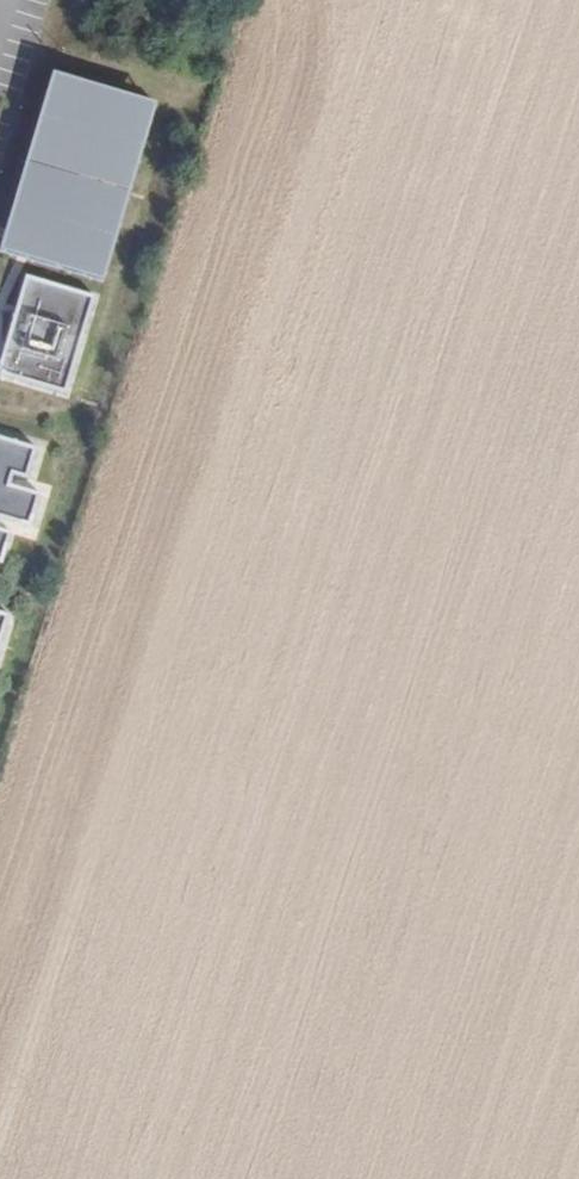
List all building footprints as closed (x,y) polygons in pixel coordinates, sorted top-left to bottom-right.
[(99,283),(152,104),(49,73),(0,237),(0,253),(99,283)] [(62,395),(92,296),(21,275),(0,345),(0,377),(62,395)] [(32,448),(0,438),(0,520),(26,528),(36,494),(5,484),(8,475),(23,479),(32,448)]
